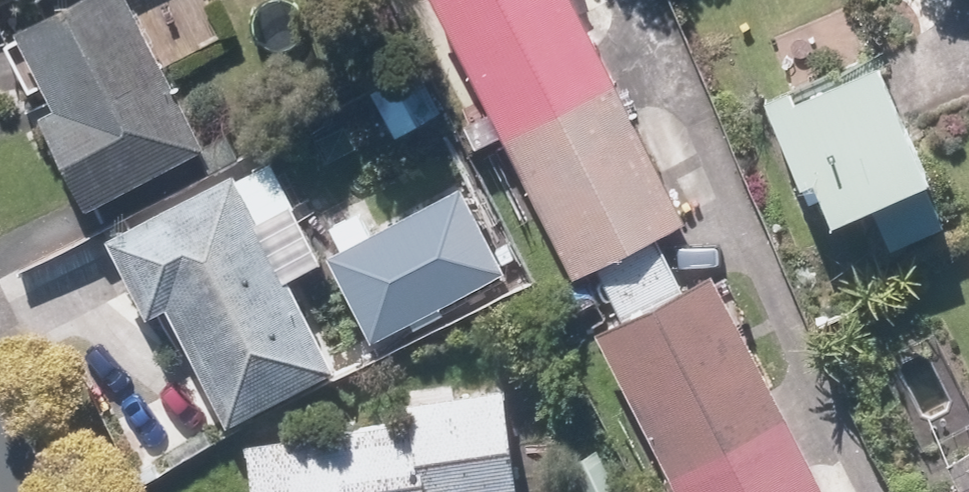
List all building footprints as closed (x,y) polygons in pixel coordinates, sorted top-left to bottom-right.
[(136,0),(76,0),(11,35),(37,84),(54,75),(65,95),(47,104),(99,202),(212,142),(136,0)] [(575,273),(599,261),(632,322),(607,335),(690,491),(832,491),(715,270),(682,288),(656,239),(689,222),(582,0),(440,0),(575,273)] [(820,174),(838,215),(873,199),(892,242),(957,213),(887,57),(775,106),(808,180),(820,174)] [(444,111),(423,71),(381,93),(402,133),(444,111)] [(292,273),(328,255),(276,152),(114,234),(153,311),(167,303),(227,422),(339,365),(292,273)] [(511,274),(465,185),(328,255),(373,344),(511,274)] [(513,398),(511,380),(413,393),(416,418),(250,440),(257,491),(525,491),(519,447),(558,442),(552,393),(513,398)] [(963,491),(968,491),(968,477),(958,482),(963,491)]
